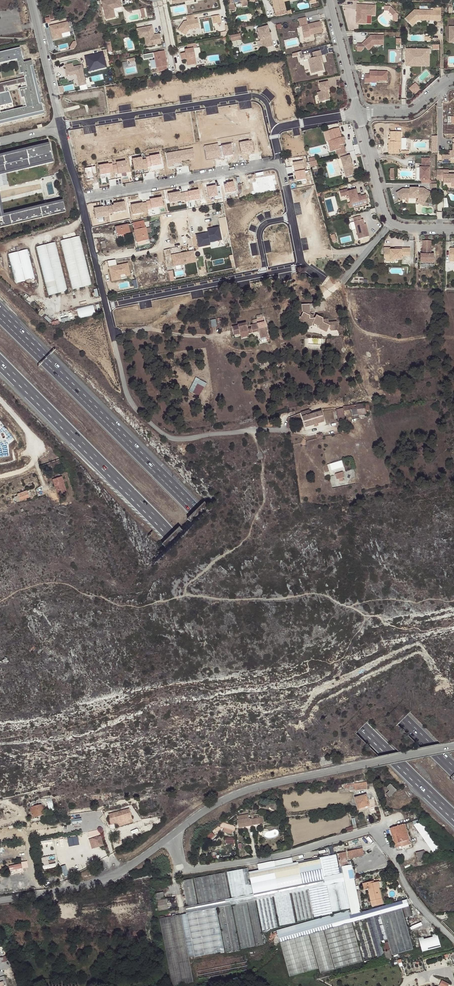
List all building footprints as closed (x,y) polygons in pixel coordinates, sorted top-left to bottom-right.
[(106,19),(116,16),(114,8),(121,6),(120,0),(102,0),(106,19)] [(275,14),(286,11),(284,3),(296,0),(272,0),(275,14)] [(375,17),(376,7),(357,6),(357,13),(359,13),(359,25),(369,25),(369,17),(375,17)] [(385,6),(385,10),(393,10),(392,21),(400,21),(400,7),(385,6)] [(429,23),(429,13),(414,12),(405,21),(412,28),(418,22),(429,23)] [(50,22),(54,21),(52,13),(48,14),(49,20),(45,21),(46,25),(50,24),(50,22)] [(194,19),(193,14),(186,16),(187,21),(184,22),(179,30),(185,36),(189,30),(199,27),(197,19),(194,19)] [(306,18),(298,20),(300,28),(301,28),(304,39),(310,38),(310,36),(322,33),(320,23),(307,25),(306,18)] [(50,25),(53,40),(72,36),(68,21),(50,25)] [(144,37),(145,46),(161,43),(159,36),(154,37),(153,35),(151,26),(136,29),(137,35),(143,34),(144,37)] [(272,47),(267,27),(257,29),(261,49),(272,47)] [(384,36),(370,35),(362,44),(368,50),(374,45),(384,45),(384,36)] [(18,57),(19,61),(17,61),(20,73),(23,73),(24,77),(25,82),(26,86),(18,87),(20,97),(23,96),(25,106),(0,112),(0,123),(44,113),(41,102),(38,103),(29,65),(32,64),(31,60),(23,62),(19,46),(0,51),(0,62),(18,57)] [(187,58),(188,65),(198,63),(196,58),(202,56),(200,47),(185,50),(185,52),(181,53),(182,59),(187,58)] [(425,64),(426,50),(411,50),(411,57),(406,57),(406,66),(411,66),(411,64),(425,64)] [(429,51),(426,50),(425,64),(411,64),(411,66),(429,67),(429,64),(429,51)] [(104,51),(85,56),(89,72),(108,67),(104,51)] [(163,51),(153,53),(156,68),(158,68),(158,71),(166,70),(165,66),(166,66),(163,51)] [(126,75),(139,72),(135,57),(127,59),(128,61),(123,62),(126,75)] [(310,66),(313,81),(325,78),(323,71),(322,64),(324,64),(322,58),(315,60),(316,65),(310,66)] [(88,88),(83,64),(74,66),(73,63),(65,64),(67,76),(77,74),(80,90),(88,88)] [(377,82),(387,82),(387,73),(370,72),(370,75),(365,75),(365,83),(370,83),(370,81),(377,82)] [(4,92),(3,87),(25,82),(24,77),(0,82),(0,93),(4,92)] [(330,91),(328,83),(320,85),(321,93),(318,94),(320,103),(325,102),(325,100),(330,98),(328,92),(330,91)] [(414,94),(420,89),(415,84),(409,89),(414,94)] [(12,102),(8,91),(4,92),(0,93),(0,105),(12,102)] [(390,151),(400,151),(400,147),(402,147),(402,130),(392,130),(392,137),(392,147),(390,147),(390,151)] [(53,163),(48,141),(0,153),(0,175),(53,163)] [(347,155),(346,152),(339,154),(340,158),(341,157),(344,166),(345,166),(348,176),(355,174),(350,155),(347,155)] [(146,159),(142,160),(142,157),(133,159),(135,171),(148,168),(146,159)] [(431,157),(423,157),(423,163),(427,163),(427,166),(423,166),(421,166),(421,179),(431,179),(431,157)] [(438,169),(438,180),(443,180),(443,177),(443,174),(445,174),(445,177),(445,182),(453,182),(453,174),(450,174),(450,169),(438,169)] [(305,170),(296,172),(298,181),(307,179),(305,170)] [(406,198),(420,198),(426,201),(432,191),(425,187),(414,187),(414,189),(411,189),(411,188),(404,188),(397,194),(402,200),(406,198)] [(348,188),(340,190),(341,196),(349,194),(351,202),(353,202),(354,206),(368,202),(366,194),(361,195),(358,196),(358,194),(356,189),(348,191),(348,188)] [(184,193),(187,202),(202,199),(199,189),(184,193)] [(168,194),(170,202),(183,200),(182,192),(168,194)] [(146,200),(147,202),(132,205),(133,213),(164,207),(162,197),(146,200)] [(0,200),(0,228),(66,212),(62,199),(3,213),(0,200)] [(109,213),(127,211),(126,202),(108,205),(109,213)] [(361,215),(354,217),(359,238),(370,236),(367,226),(366,226),(365,223),(364,219),(362,219),(361,215)] [(137,244),(145,242),(148,241),(144,223),(133,225),(137,244)] [(126,234),(129,229),(129,226),(115,228),(116,236),(126,234)] [(207,229),(208,232),(196,235),(199,248),(212,245),(211,242),(223,240),(220,226),(207,229)] [(73,289),(92,285),(81,236),(62,240),(73,289)] [(432,240),(424,240),(424,253),(422,253),(421,262),(435,262),(435,254),(432,254),(432,240)] [(57,241),(38,246),(49,295),(68,291),(57,241)] [(411,255),(411,247),(399,247),(399,249),(396,249),(392,249),(392,247),(385,247),(385,257),(387,257),(389,257),(391,257),(391,259),(396,259),(398,259),(403,259),(403,255),(403,254),(405,255),(411,255)] [(8,254),(14,279),(33,274),(28,249),(8,254)] [(172,254),(174,266),(197,262),(195,250),(172,254)] [(131,277),(129,263),(117,265),(116,259),(108,261),(112,281),(131,277)] [(14,279),(15,284),(35,279),(33,274),(14,279)] [(309,304),(303,305),(303,313),(303,312),(299,317),(300,317),(297,322),(306,327),(311,326),(312,323),(319,327),(320,329),(326,332),(328,328),(330,328),(330,331),(337,330),(336,321),(328,322),(328,319),(323,319),(323,318),(316,315),(315,316),(310,313),(309,304)] [(94,305),(78,307),(79,317),(96,315),(94,305)] [(263,314),(257,315),(258,319),(253,319),(253,322),(264,321),(263,314)] [(232,327),(234,335),(240,334),(240,333),(248,331),(248,332),(252,331),(252,333),(259,331),(260,338),(268,336),(264,322),(250,325),(251,328),(247,329),(246,323),(238,325),(238,326),(232,327)] [(196,376),(189,390),(200,396),(207,382),(196,376)] [(358,415),(367,414),(366,411),(365,404),(344,408),(344,412),(352,411),(353,416),(358,415)] [(336,409),(338,420),(345,419),(343,408),(336,409)] [(301,413),(305,427),(315,424),(318,423),(324,421),(322,411),(311,415),(310,410),(305,411),(301,413)] [(328,463),(330,470),(344,467),(343,460),(328,463)] [(337,473),(338,481),(345,479),(344,471),(337,473)] [(68,495),(64,482),(61,483),(60,478),(53,479),(59,498),(68,495)] [(16,497),(17,502),(29,498),(27,491),(18,494),(18,496),(16,497)] [(366,788),(365,781),(353,783),(348,784),(346,784),(347,790),(354,789),(366,788)] [(391,783),(387,787),(390,790),(387,793),(390,797),(398,790),(391,783)] [(368,805),(369,807),(375,806),(373,798),(367,800),(365,795),(354,797),(354,798),(357,806),(357,808),(368,805)] [(45,807),(52,806),(51,802),(30,807),(33,817),(44,814),(43,810),(46,809),(45,807)] [(116,823),(131,818),(129,811),(114,814),(115,816),(109,818),(110,824),(116,823)] [(237,821),(238,828),(263,823),(262,817),(249,819),(249,818),(248,818),(247,814),(237,816),(238,821),(237,821)] [(413,820),(435,851),(440,848),(422,821),(419,819),(413,820)] [(397,825),(390,827),(393,835),(395,843),(396,843),(397,847),(401,845),(401,846),(411,843),(410,839),(405,823),(397,825)] [(78,835),(68,837),(69,846),(80,844),(78,835)] [(92,837),(95,846),(102,843),(99,835),(92,837)] [(365,856),(364,848),(349,851),(350,859),(365,856)] [(417,852),(419,860),(427,858),(424,850),(417,852)] [(340,867),(342,867),(349,865),(349,864),(351,863),(350,861),(349,862),(347,852),(338,853),(340,867)] [(324,876),(340,873),(337,855),(321,858),(324,876)] [(324,881),(323,877),(319,858),(304,861),(307,882),(308,885),(324,881)] [(290,886),(306,883),(302,862),(286,865),(290,886)] [(72,864),(61,867),(63,873),(74,870),(72,864)] [(273,890),(288,886),(284,865),(268,868),(273,890)] [(343,873),(344,882),(345,881),(350,909),(356,908),(357,907),(357,906),(353,888),(353,885),(354,881),(356,878),(353,865),(349,865),(342,867),(343,873)] [(227,872),(232,898),(241,896),(247,895),(248,895),(254,894),(249,868),(227,872)] [(255,893),(271,890),(267,868),(251,871),(255,893)] [(199,904),(230,898),(225,873),(194,878),(199,904)] [(255,893),(256,900),(264,898),(265,898),(272,896),(274,896),(280,895),(282,895),(289,893),(290,893),(298,891),(300,891),(307,889),(308,889),(309,889),(324,886),(326,885),(344,882),(343,873),(340,873),(324,876),(323,877),(324,881),(308,885),(307,882),(306,883),(290,886),(288,886),(273,890),(271,890),(255,893)] [(187,907),(198,905),(192,879),(182,881),(187,907)] [(369,889),(373,906),(383,904),(380,888),(379,882),(375,882),(372,883),(372,881),(364,883),(365,890),(369,889)] [(344,882),(326,885),(330,910),(349,907),(344,882)] [(324,886),(309,889),(313,916),(329,913),(324,886)] [(298,891),(290,893),(296,921),(312,918),(306,890),(300,891),(298,891)] [(156,901),(159,911),(178,908),(176,897),(165,899),(164,892),(155,894),(156,901)] [(232,898),(230,898),(232,905),(233,904),(247,902),(248,901),(255,900),(256,900),(255,893),(254,894),(248,895),(247,895),(241,896),(240,897),(232,898)] [(280,895),(274,896),(280,927),(295,923),(290,893),(289,893),(282,895),(280,895)] [(272,896),(265,898),(271,928),(278,927),(272,896)] [(187,907),(185,907),(187,914),(201,911),(202,911),(215,908),(232,905),(230,898),(199,904),(198,905),(187,907)] [(264,898),(256,900),(262,930),(269,929),(264,898)] [(255,900),(248,901),(257,945),(264,944),(255,900)] [(362,912),(364,918),(381,914),(381,913),(409,906),(410,906),(409,900),(362,912)] [(233,904),(242,948),(255,946),(247,902),(233,904)] [(239,950),(230,905),(217,908),(226,953),(239,950)] [(409,906),(381,913),(393,955),(421,947),(409,906)] [(215,908),(202,911),(211,956),(225,953),(215,908)] [(276,930),(280,944),(293,940),(295,938),(296,937),(308,934),(309,933),(323,930),(324,929),(352,922),(353,921),(351,913),(349,910),(276,930)] [(353,921),(364,918),(362,912),(362,910),(360,912),(358,912),(351,913),(353,921)] [(210,956),(201,911),(187,914),(196,959),(210,956)] [(381,914),(364,918),(353,921),(365,962),(384,955),(383,951),(380,941),(387,939),(381,914)] [(160,919),(172,985),(193,982),(180,915),(160,919)] [(352,922),(324,929),(335,968),(362,960),(352,922)] [(323,930),(309,933),(320,972),(333,968),(323,930)] [(423,952),(429,951),(441,948),(437,932),(419,937),(423,952)] [(318,971),(308,934),(296,937),(295,938),(305,974),(318,971)] [(280,944),(289,978),(303,975),(293,940),(280,944)] [(385,951),(383,951),(384,955),(385,959),(392,957),(388,941),(383,943),(385,951)]
